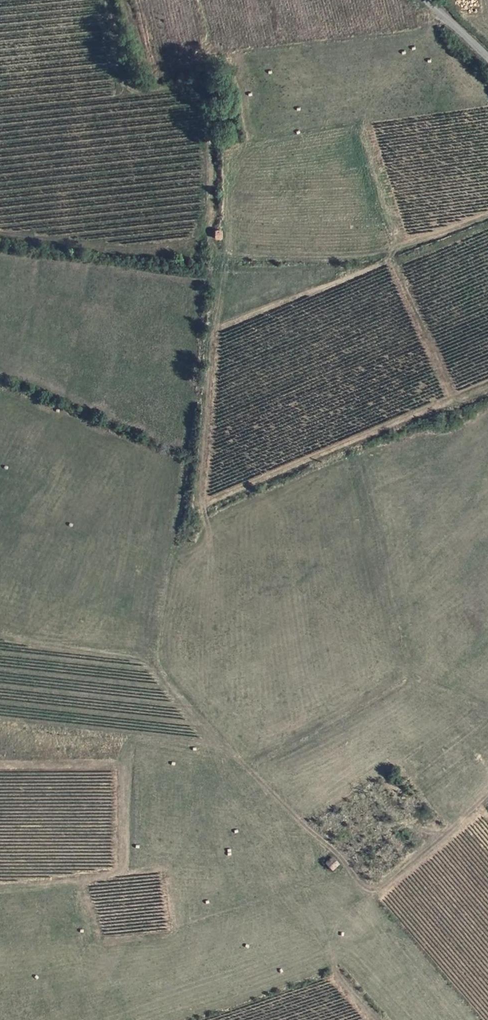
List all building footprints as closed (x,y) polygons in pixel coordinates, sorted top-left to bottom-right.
[(217,247),(227,245),(225,238),(216,240),(217,247)] [(332,871),(339,865),(332,858),(325,864),(332,871)]
